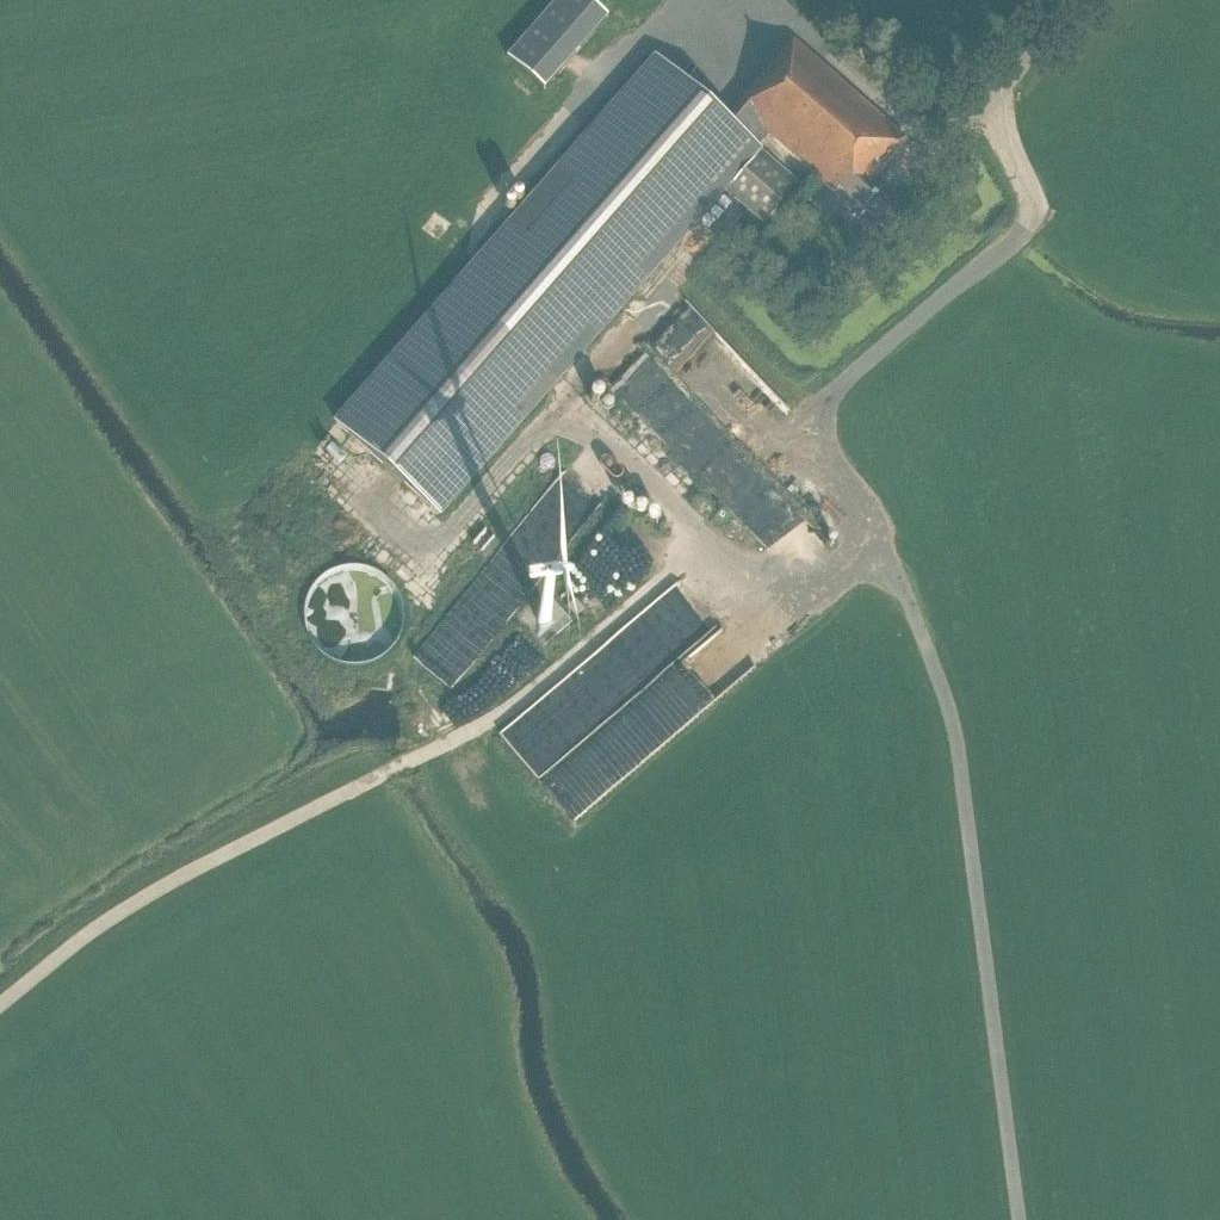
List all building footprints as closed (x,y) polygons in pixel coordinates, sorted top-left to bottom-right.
[(522,79),(559,109),(620,36),(584,6),(522,79)] [(839,189),(893,235),(911,214),(872,181),(893,156),(890,154),(905,137),(793,40),(736,107),(737,109),(726,122),(653,59),(333,422),(442,516),(557,383),(555,381),(723,189),(763,223),(797,183),(758,149),(769,136),(836,193),(839,189)] [(674,395),(659,419),(679,432),(698,401),(687,394),(683,401),(674,395)]
